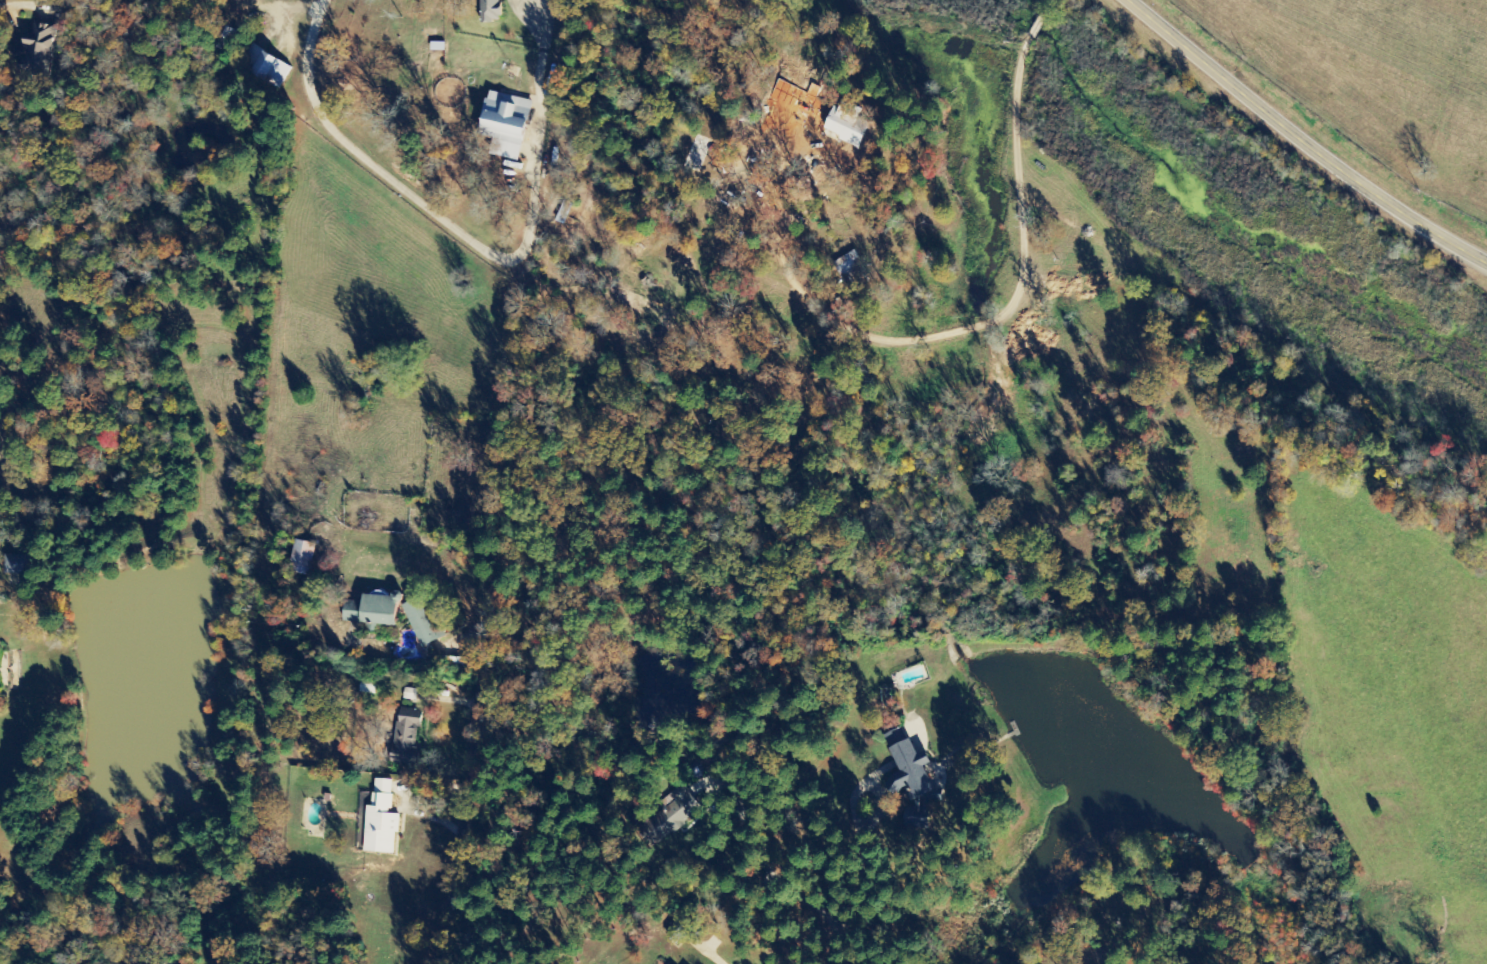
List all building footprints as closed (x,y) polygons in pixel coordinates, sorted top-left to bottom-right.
[(506,20),(505,0),(485,0),(486,21),(506,20)] [(62,30),(40,20),(19,67),(41,77),(62,30)] [(281,89),(294,68),(255,44),(242,65),(281,89)] [(525,162),(536,100),(491,92),(483,136),(498,139),(495,156),(525,162)] [(815,122),(825,126),(822,133),(864,147),(873,121),(863,117),(867,106),(845,99),(843,105),(823,98),(815,122)] [(317,543),(296,541),(293,573),(313,576),(317,543)] [(36,553),(8,554),(8,575),(37,574),(36,553)] [(403,627),(405,598),(369,596),(368,603),(350,601),(349,623),(374,625),(374,634),(383,634),(383,626),(403,627)] [(426,649),(445,641),(428,598),(409,606),(426,649)] [(407,700),(421,701),(421,690),(408,689),(407,700)] [(424,766),(425,748),(421,748),(424,719),(417,719),(418,711),(403,709),(398,764),(424,766)] [(888,735),(903,775),(889,780),(895,795),(913,789),(918,803),(940,795),(930,767),(936,765),(932,752),(922,756),(916,740),(909,743),(904,729),(888,735)] [(369,853),(399,855),(400,834),(404,834),(405,815),(396,815),(397,781),(379,780),(377,807),(370,807),(369,853)] [(674,796),(681,804),(656,824),(664,834),(668,831),(673,836),(706,811),(686,786),(674,796)]
